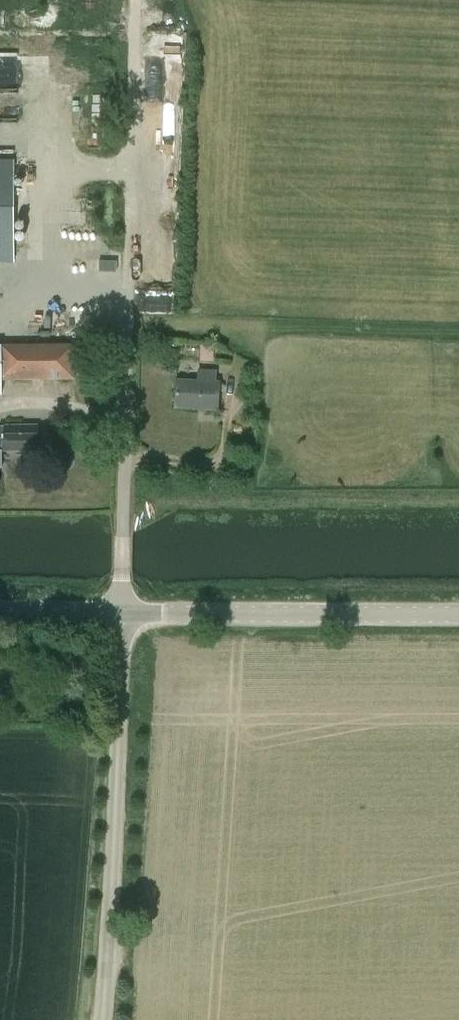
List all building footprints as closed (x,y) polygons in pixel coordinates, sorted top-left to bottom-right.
[(145,133),(179,134),(181,41),(147,40),(145,133)] [(13,261),(13,160),(0,160),(0,261),(13,261)] [(0,394),(0,379),(74,378),(74,366),(79,366),(79,356),(73,356),(73,344),(0,345),(0,394)] [(200,357),(213,357),(214,345),(200,345),(200,357)] [(177,380),(175,407),(217,409),(219,382),(215,382),(216,371),(198,370),(197,381),(177,380)] [(22,426),(0,426),(0,468),(2,468),(2,441),(22,441),(22,426)]
